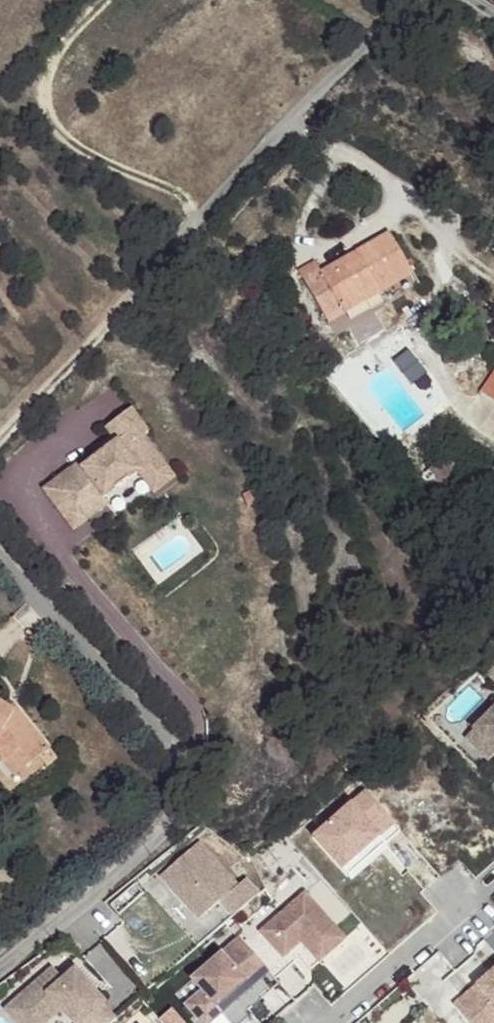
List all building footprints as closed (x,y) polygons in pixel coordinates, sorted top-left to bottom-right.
[(317,263),(298,276),(325,323),(411,275),(394,242),(388,232),(380,236),(320,272),(317,263)] [(492,365),(476,393),(493,404),(493,367),(492,365)] [(79,462),(46,490),(61,507),(74,497),(91,517),(111,501),(106,496),(140,468),(149,480),(168,464),(142,432),(147,428),(128,405),(104,425),(116,439),(82,467),(79,462)] [(168,464),(149,480),(156,488),(175,472),(168,464)] [(74,497),(61,507),(78,528),(91,517),(74,497)] [(469,730),(492,754),(493,751),(493,696),(486,703),(492,708),(469,730)] [(17,783),(53,751),(18,709),(0,702),(0,765),(17,783)] [(469,730),(460,739),(483,762),(492,754),(469,730)] [(362,791),(309,835),(343,874),(395,830),(362,791)] [(193,841),(156,873),(193,918),(214,900),(226,915),(251,894),(239,880),(230,886),(193,841)] [(195,989),(178,1004),(195,1022),(202,1022),(233,997),(242,1008),(267,987),(253,969),(258,965),(262,969),(277,956),(284,964),(293,956),(304,968),(339,939),(330,928),(299,891),(239,943),(233,936),(185,976),(195,989)] [(479,939),(493,958),(493,927),(479,939)] [(0,1006),(0,1007),(14,1022),(37,1022),(55,1008),(68,1022),(103,1022),(109,1017),(96,1002),(99,1000),(69,967),(58,977),(48,965),(0,1006)] [(448,1005),(463,1022),(481,1022),(493,1012),(493,967),(448,1005)]
